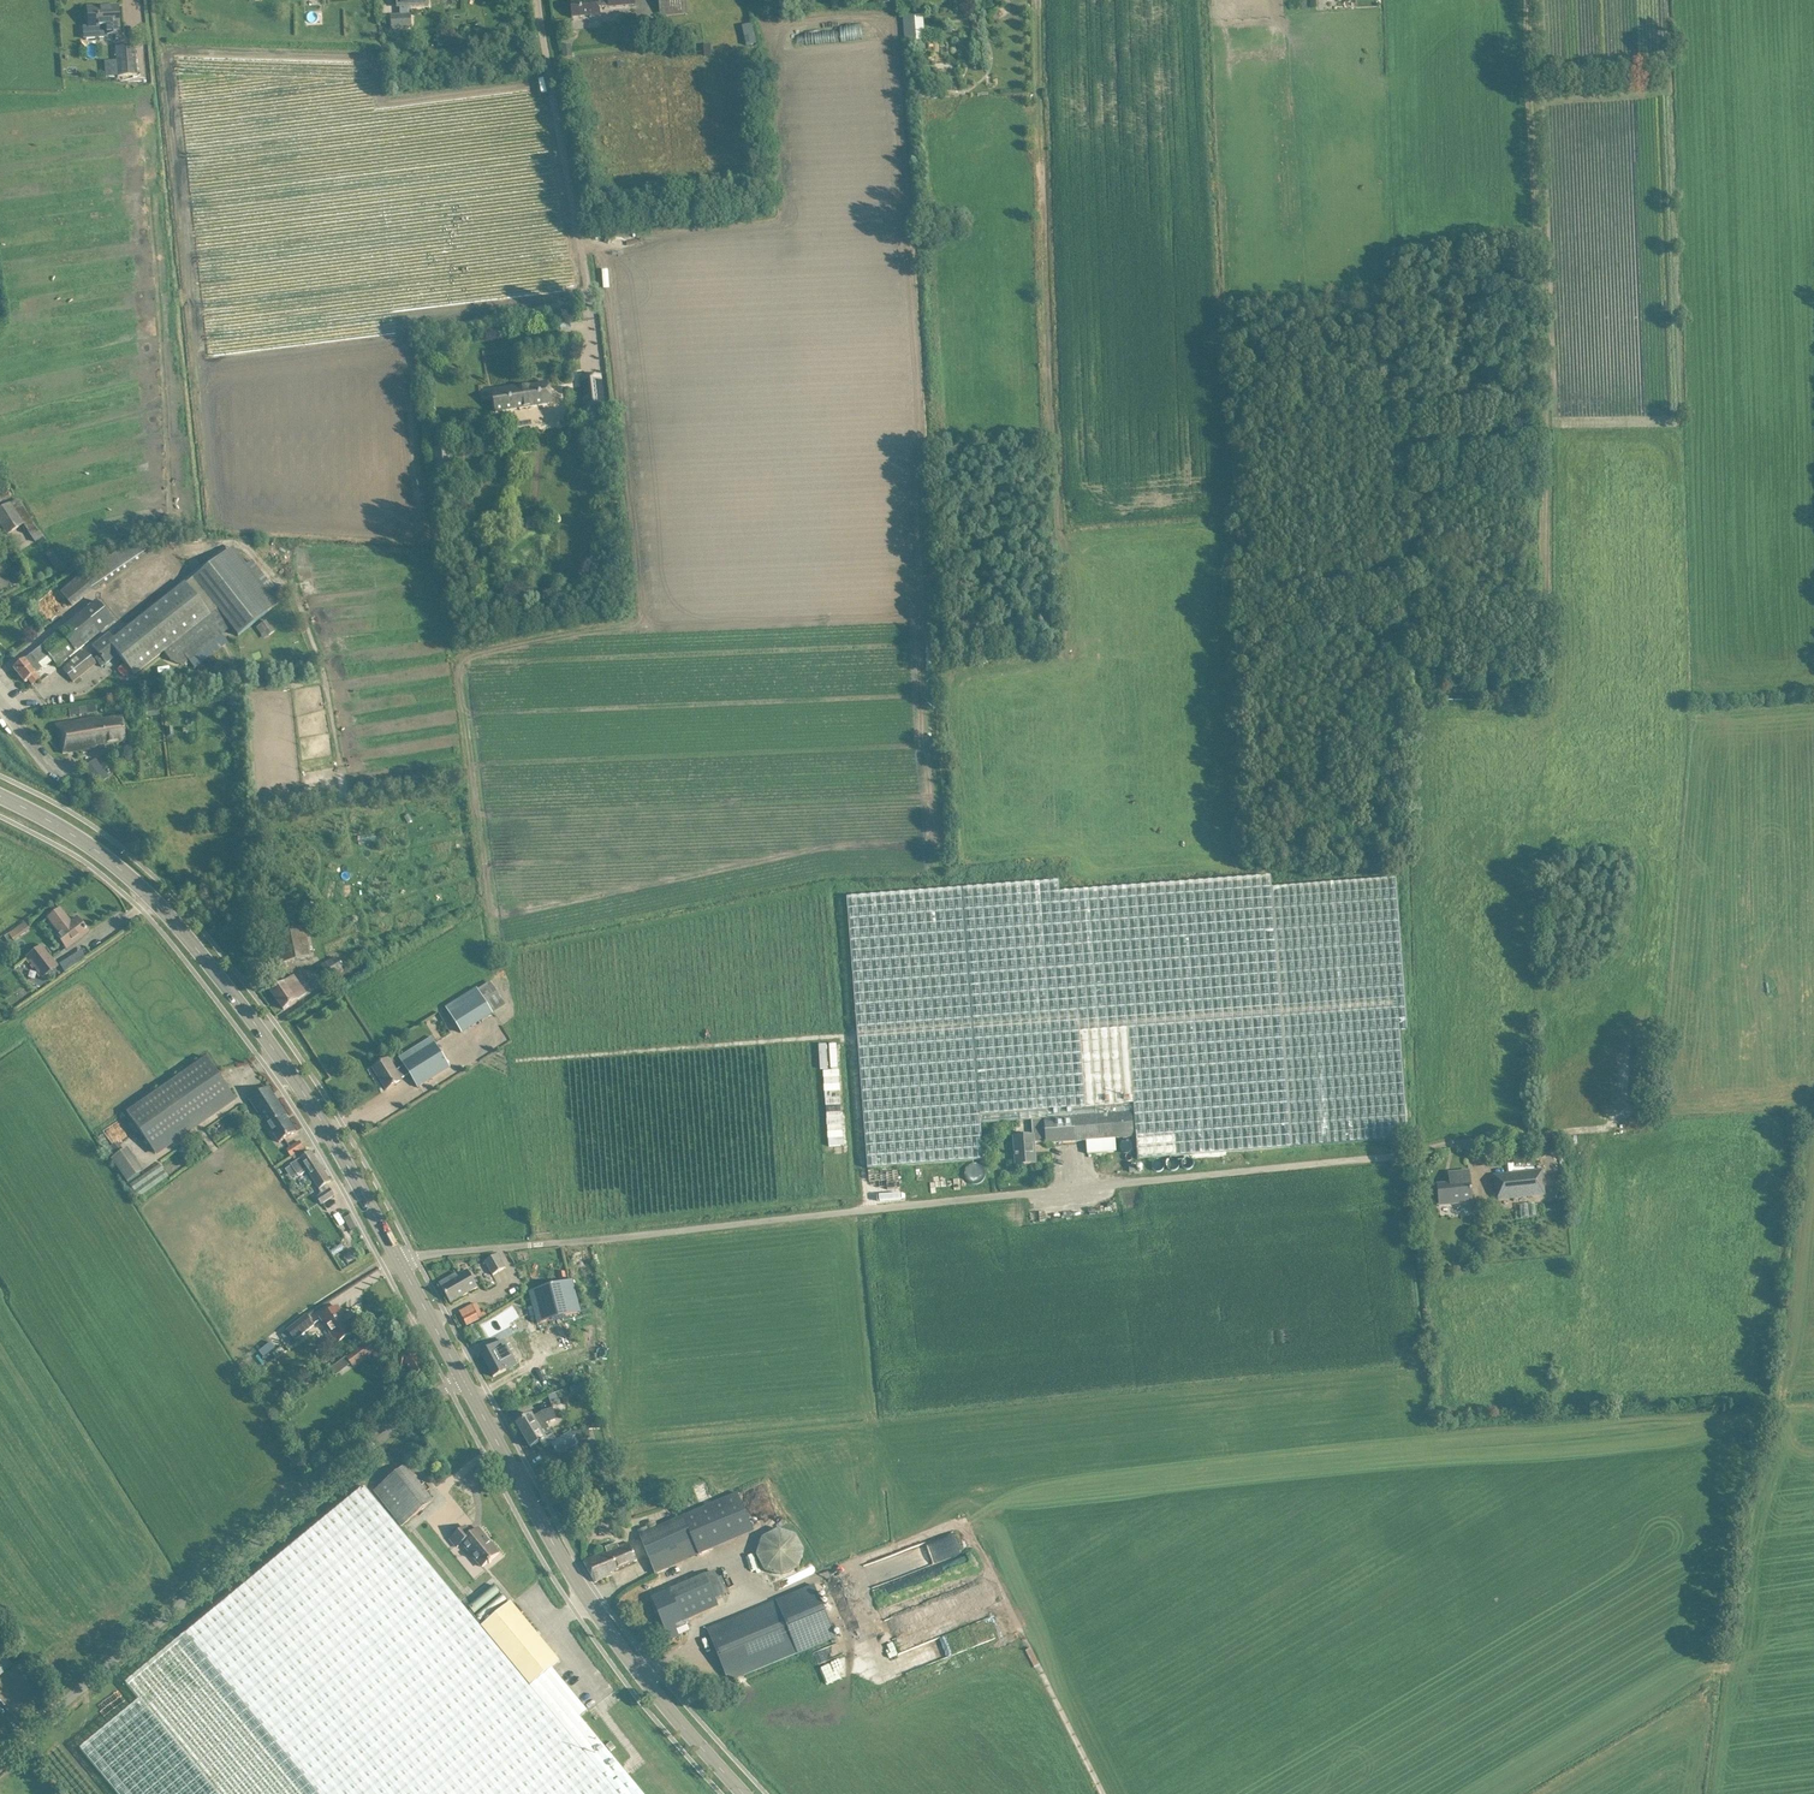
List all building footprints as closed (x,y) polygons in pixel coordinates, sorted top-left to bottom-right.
[(398,7),(399,7),(399,16),(391,16),(392,29),(412,28),(411,6),(429,5),(429,0),(397,0),(398,7)] [(590,16),(590,17),(601,16),(600,8),(635,4),(635,0),(588,0),(588,1),(570,3),(572,18),(590,16)] [(660,16),(687,13),(686,1),(684,2),(684,0),(660,0),(660,4),(659,4),(660,16)] [(88,27),(83,28),(84,39),(107,37),(106,35),(119,35),(118,7),(102,8),(98,8),(87,8),(88,27)] [(919,38),(918,23),(910,23),(910,38),(919,38)] [(750,47),(759,46),(757,27),(749,28),(750,47)] [(135,45),(116,46),(119,78),(137,76),(135,45)] [(600,375),(581,377),(585,410),(604,408),(600,375)] [(496,412),(552,403),(549,383),(520,388),(520,386),(492,390),(496,412)] [(35,543),(43,537),(18,499),(10,504),(9,504),(0,510),(0,524),(7,535),(23,524),(35,543)] [(60,592),(72,608),(92,592),(151,552),(144,541),(137,545),(134,541),(80,578),(78,576),(60,592)] [(62,669),(73,682),(97,663),(101,667),(106,664),(118,655),(134,675),(163,652),(171,659),(184,666),(231,628),(237,634),(278,604),(276,601),(282,597),(245,553),(240,557),(233,547),(184,583),(107,644),(103,638),(101,639),(92,647),(93,647),(87,652),(85,650),(62,669)] [(96,601),(41,646),(31,655),(30,655),(12,669),(24,683),(27,680),(32,685),(39,679),(38,678),(40,676),(37,672),(52,660),(57,667),(113,622),(96,601)] [(269,623),(258,632),(267,643),(278,634),(269,623)] [(161,690),(163,696),(174,694),(173,689),(180,687),(178,677),(171,678),(171,673),(148,675),(148,681),(139,682),(141,692),(161,690)] [(102,721),(101,718),(55,725),(63,754),(96,748),(95,746),(125,741),(122,718),(102,721)] [(83,769),(96,786),(110,775),(97,758),(83,769)] [(1032,1121),(1044,1120),(1134,1113),(1136,1137),(1137,1159),(1408,1139),(1400,1031),(1407,1030),(1396,878),(1272,888),(1271,877),(1060,892),(1059,881),(847,898),(867,1169),(983,1160),(981,1125),(1013,1122),(1032,1121)] [(76,918),(70,923),(68,924),(65,920),(67,919),(60,909),(56,912),(53,910),(47,914),(48,918),(47,919),(58,932),(55,934),(66,949),(88,932),(85,930),(86,929),(84,927),(84,928),(82,925),(83,923),(80,919),(78,920),(76,918)] [(28,929),(24,923),(18,926),(23,933),(28,929)] [(311,957),(305,929),(277,934),(282,963),(311,957)] [(42,978),(58,966),(41,945),(26,957),(42,978)] [(60,964),(65,972),(78,964),(73,956),(60,964)] [(343,971),(336,958),(321,966),(328,979),(343,971)] [(284,1010),(297,1000),(307,993),(295,976),(285,982),(271,992),(284,1010)] [(478,989),(493,1013),(503,1007),(488,983),(478,989)] [(418,1087),(450,1067),(435,1043),(402,1063),(404,1066),(396,1071),(389,1059),(373,1069),(386,1090),(402,1080),(401,1079),(409,1074),(418,1087)] [(826,1045),(819,1045),(820,1069),(828,1069),(826,1045)] [(836,1045),(829,1045),(831,1069),(838,1068),(836,1045)] [(127,1113),(155,1153),(235,1098),(207,1057),(127,1113)] [(838,1071),(824,1072),(825,1099),(826,1100),(826,1113),(827,1113),(827,1126),(828,1126),(828,1132),(829,1139),(829,1146),(844,1146),(843,1139),(843,1131),(842,1131),(842,1119),(841,1119),(840,1099),(840,1098),(838,1071)] [(287,1115),(269,1087),(250,1100),(272,1135),(274,1134),(280,1143),(296,1132),(286,1116),(287,1115)] [(1044,1120),(1046,1143),(1046,1144),(1086,1141),(1115,1139),(1136,1137),(1134,1113),(1044,1120)] [(1032,1121),(1032,1128),(1033,1136),(1014,1137),(1016,1165),(1035,1164),(1034,1143),(1045,1142),(1045,1143),(1046,1143),(1044,1120),(1032,1121)] [(1115,1139),(1086,1141),(1088,1154),(1116,1152),(1115,1139)] [(303,1149),(304,1148),(300,1142),(287,1150),(291,1157),(292,1156),(303,1149)] [(129,1183),(141,1175),(120,1145),(108,1154),(129,1183)] [(311,1151),(307,1154),(303,1149),(292,1156),(296,1162),(291,1165),(297,1175),(299,1174),(302,1175),(305,1173),(305,1170),(306,1169),(323,1194),(317,1198),(322,1204),(334,1196),(330,1189),(329,1189),(326,1185),(331,1182),(311,1151)] [(1469,1171),(1448,1173),(1449,1184),(1437,1186),(1439,1206),(1473,1202),(1469,1171)] [(1542,1171),(1494,1176),(1495,1189),(1497,1189),(1498,1198),(1513,1196),(1513,1198),(1544,1195),(1542,1171)] [(893,1174),(878,1174),(878,1181),(873,1181),(873,1193),(893,1193),(893,1174)] [(498,1254),(485,1261),(493,1275),(506,1268),(498,1254)] [(518,1265),(513,1266),(518,1284),(552,1275),(550,1269),(521,1276),(518,1265)] [(478,1287),(468,1270),(457,1276),(456,1274),(439,1284),(450,1303),(478,1287)] [(521,1293),(530,1326),(581,1312),(572,1279),(521,1293)] [(515,1305),(489,1315),(501,1346),(527,1336),(515,1305)] [(360,1326),(352,1315),(346,1319),(338,1306),(320,1318),(337,1343),(355,1331),(354,1330),(360,1326)] [(479,1319),(475,1311),(462,1317),(466,1326),(479,1319)] [(282,1335),(288,1343),(294,1339),(295,1340),(314,1325),(306,1316),(288,1331),(282,1335)] [(351,1364),(373,1348),(368,1341),(347,1357),(351,1364)] [(541,1365),(538,1358),(544,1355),(540,1346),(522,1354),(530,1370),(541,1365)] [(493,1377),(506,1370),(513,1366),(508,1358),(507,1358),(503,1350),(497,1353),(484,1359),(493,1377)] [(538,1431),(548,1425),(550,1424),(548,1422),(557,1419),(553,1408),(540,1413),(534,1417),(532,1415),(525,1419),(523,1420),(524,1420),(516,1425),(523,1435),(536,1428),(538,1431)] [(557,1441),(548,1425),(538,1431),(536,1428),(523,1435),(531,1448),(540,1443),(541,1444),(542,1443),(545,1448),(551,1444),(558,1455),(578,1443),(571,1432),(557,1441)] [(562,1471),(559,1465),(553,1468),(556,1474),(562,1471)] [(405,1466),(374,1491),(402,1526),(433,1501),(405,1466)] [(140,1701),(81,1750),(117,1793),(643,1793),(580,1717),(588,1711),(553,1668),(561,1661),(512,1602),(482,1627),(365,1487),(126,1684),(140,1701)] [(656,1574),(698,1557),(683,1518),(640,1535),(656,1574)] [(485,1540),(487,1538),(479,1528),(472,1534),(466,1527),(451,1539),(458,1547),(463,1543),(483,1567),(489,1562),(490,1563),(492,1561),(491,1560),(499,1553),(499,1552),(497,1554),(485,1540)] [(804,1543),(803,1537),(787,1533),(767,1538),(763,1554),(769,1577),(787,1581),(803,1577),(806,1568),(811,1567),(814,1557),(810,1545),(804,1543)] [(583,1560),(595,1582),(612,1575),(611,1572),(637,1560),(629,1543),(618,1546),(617,1542),(605,1548),(607,1551),(583,1560)] [(912,1575),(960,1560),(954,1542),(906,1557),(912,1575)] [(719,1572),(744,1564),(742,1555),(716,1563),(719,1572)] [(797,1653),(836,1637),(814,1585),(776,1601),(707,1629),(729,1681),(797,1653)] [(880,1609),(903,1602),(897,1586),(875,1593),(880,1609)] [(652,1598),(660,1617),(655,1620),(665,1643),(679,1636),(676,1630),(676,1629),(690,1624),(683,1608),(678,1610),(670,1590),(652,1598)] [(0,1652),(0,1675),(11,1666),(0,1652)] [(829,1685),(856,1677),(851,1660),(825,1667),(829,1685)]
